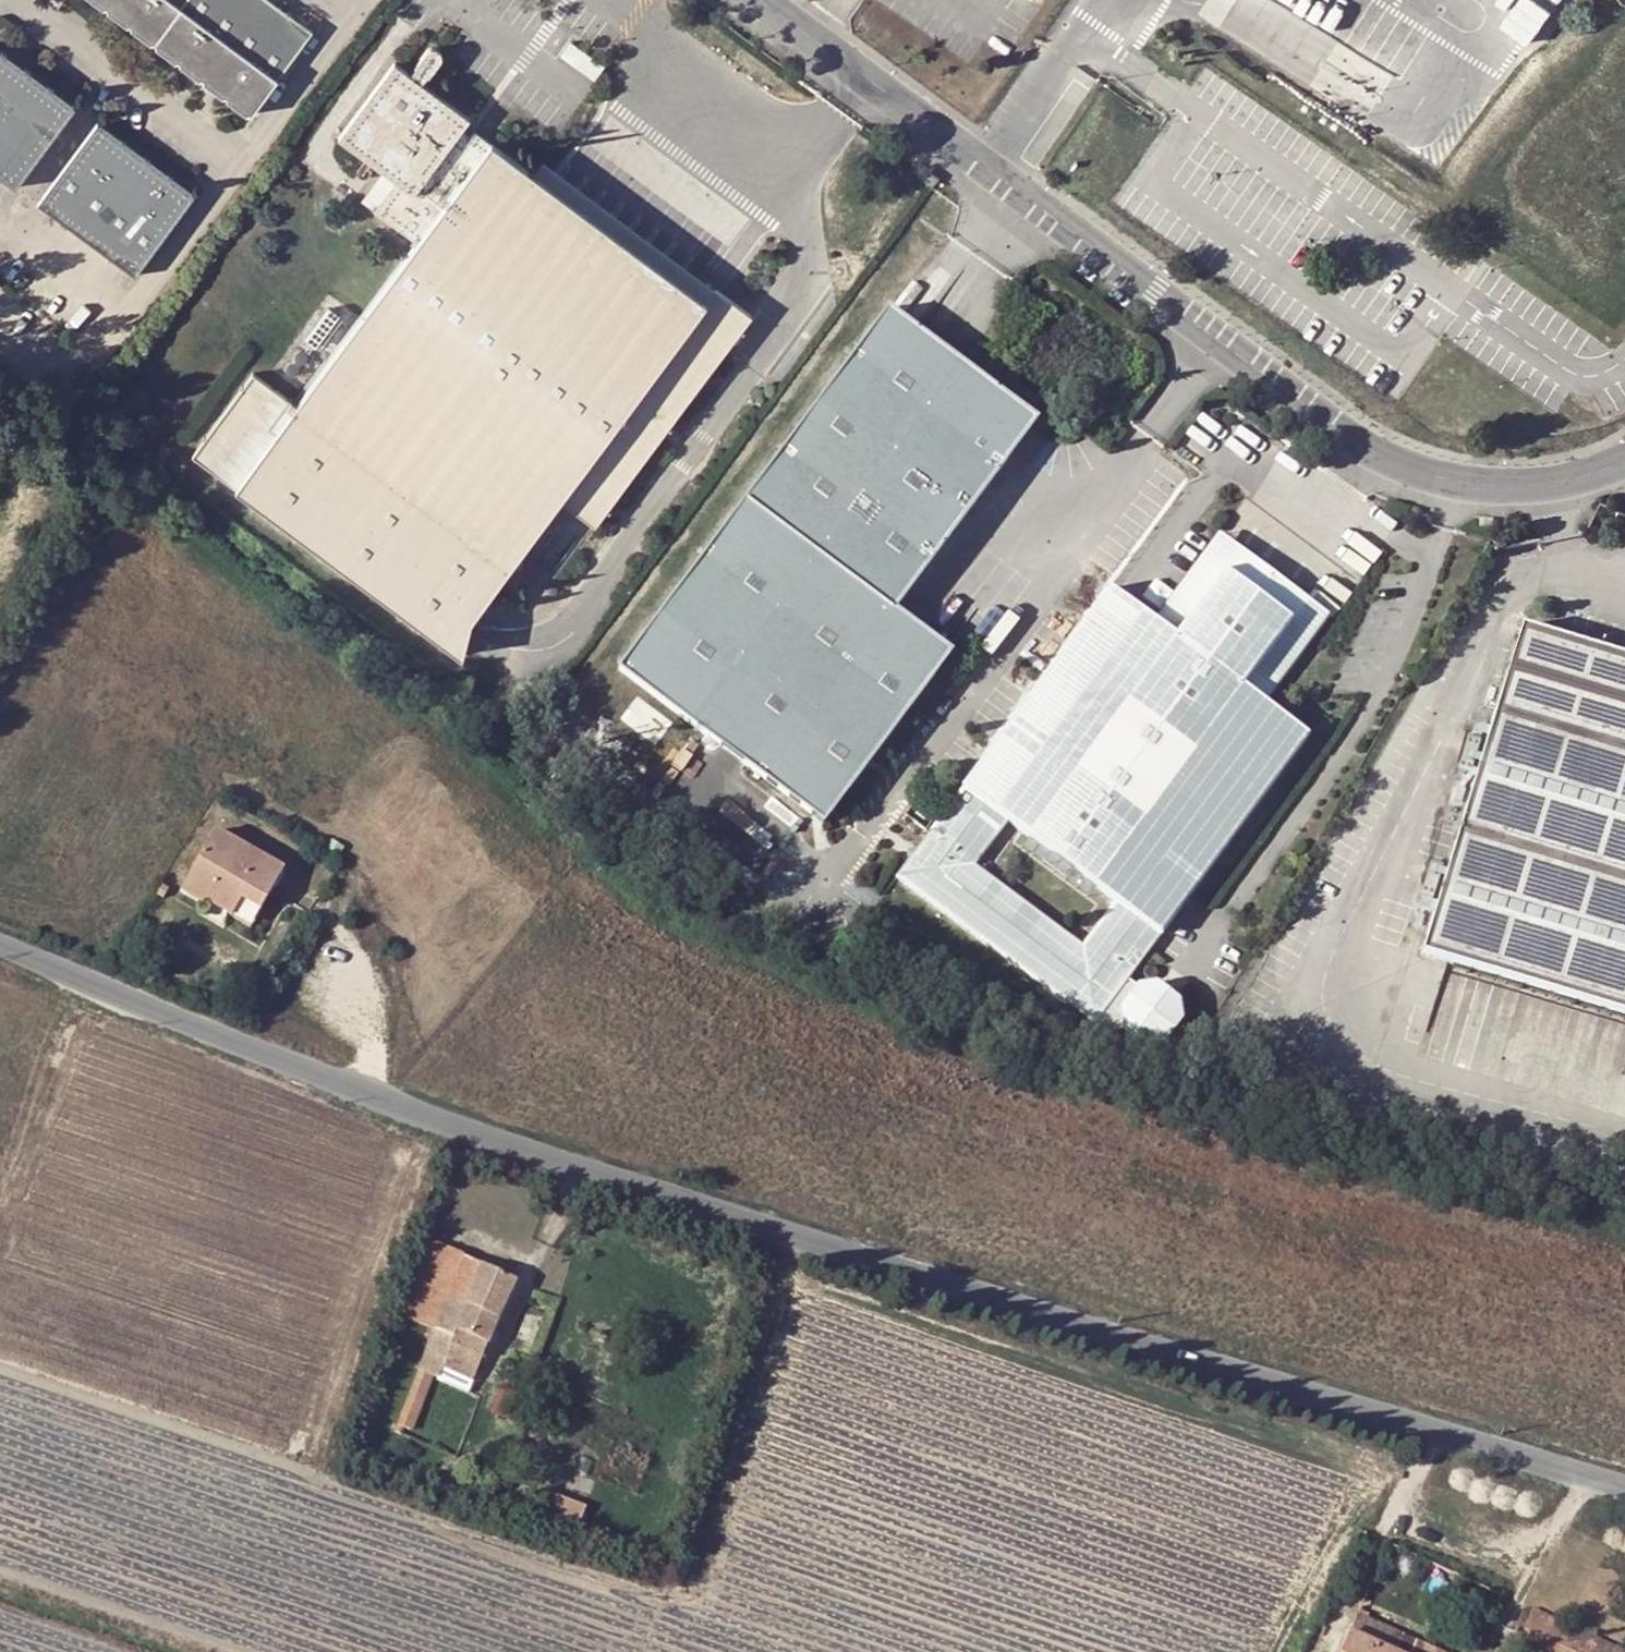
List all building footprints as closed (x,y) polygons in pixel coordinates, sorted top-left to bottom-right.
[(250,124),(314,41),(260,0),(85,0),(250,124)] [(537,179),(495,148),(468,128),(474,119),(424,82),(440,60),(439,52),(430,46),(410,72),(399,64),(342,143),(400,184),(378,215),(421,247),(298,411),(255,379),(194,460),(464,660),(475,625),(514,571),(562,507),(596,532),(620,501),(615,497),(715,364),(720,368),(732,352),(744,335),(756,320),(721,293),(709,308),(537,179)] [(15,196),(81,109),(7,55),(3,60),(0,58),(0,184),(15,196)] [(42,212),(138,284),(201,197),(105,127),(42,212)] [(549,163),(537,179),(709,308),(721,293),(549,163)] [(894,614),(1037,426),(893,317),(625,672),(827,825),(953,659),(894,614)] [(1194,632),(1261,546),(1240,528),(1171,614),(1194,632)] [(1132,585),(913,867),(1107,1011),(1324,728),(1284,697),(1262,680),(1326,598),(1261,546),(1194,632),(1171,614),(1132,585)] [(1284,697),(1349,615),(1326,598),(1262,680),(1284,697)] [(1533,620),(1435,949),(1624,1005),(1624,647),(1533,620)] [(942,821),(921,804),(907,821),(929,838),(942,821)] [(200,904),(243,929),(276,872),(209,833),(173,893),(198,907),(200,904)] [(902,881),(1095,1027),(1107,1011),(913,867),(902,881)] [(1192,1009),(1190,993),(1172,977),(1150,981),(1137,1001),(1139,1017),(1160,1032),(1178,1029),(1192,1009)] [(433,1247),(406,1321),(438,1332),(467,1260),(433,1247)] [(442,1360),(483,1374),(522,1275),(468,1258),(467,1260),(438,1332),(426,1362),(408,1408),(420,1413),(442,1360)] [(420,1413),(408,1408),(404,1419),(416,1424),(420,1413)] [(398,1434),(406,1437),(409,1428),(401,1426),(398,1434)] [(591,1500),(552,1486),(543,1509),(582,1524),(591,1500)] [(1357,1615),(1340,1651),(1439,1651),(1357,1615)] [(1542,1616),(1528,1647),(1539,1651),(1623,1651),(1542,1616)]
